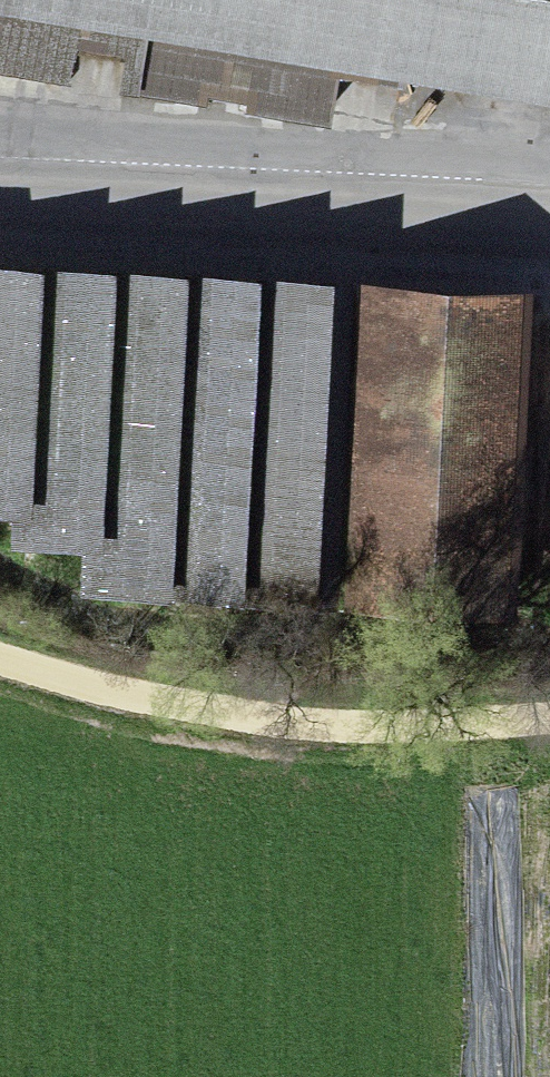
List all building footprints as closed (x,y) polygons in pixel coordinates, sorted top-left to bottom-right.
[(549,84),(549,0),(47,0),(549,84)] [(119,261),(69,259),(56,540),(107,543),(119,261)] [(190,273),(135,271),(121,562),(176,565),(190,273)] [(345,276),(286,273),(274,574),(332,577),(345,276)] [(268,278),(212,275),(195,574),(251,577),(268,278)] [(511,284),(367,279),(358,572),(503,577),(511,284)]
